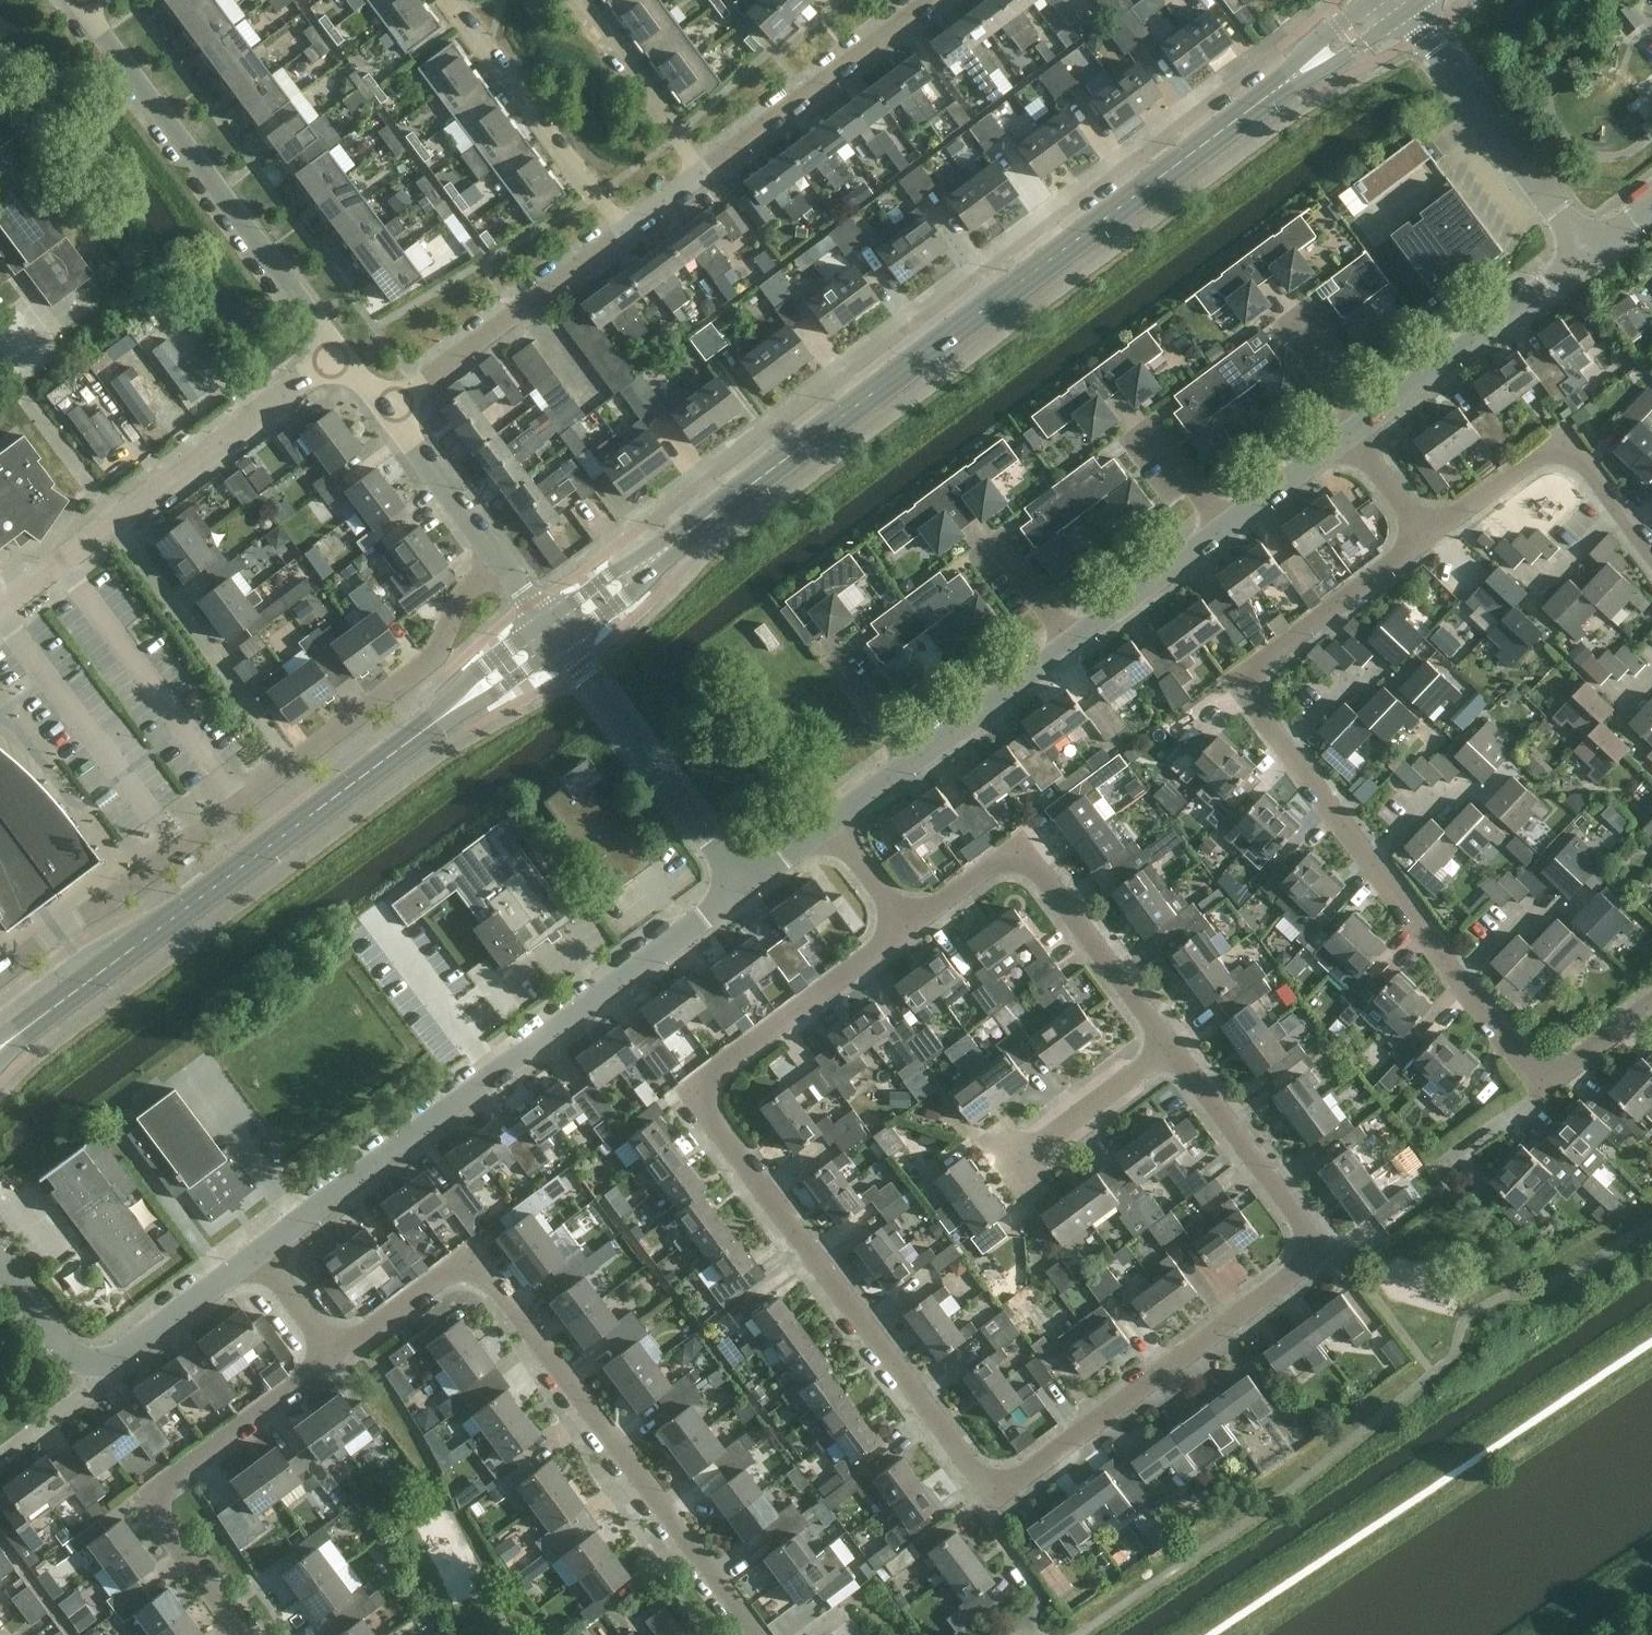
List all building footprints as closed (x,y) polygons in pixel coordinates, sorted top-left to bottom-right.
[(214,0),(163,0),(169,8),(167,10),(179,26),(214,0)] [(200,50),(233,25),(215,0),(214,0),(179,26),(191,42),(193,40),(200,50)] [(247,14),(238,0),(223,0),(238,21),(247,14)] [(268,0),(277,12),(293,0),(268,0)] [(422,1),(421,0),(371,0),(368,3),(387,28),(422,1)] [(663,5),(660,0),(617,0),(609,6),(628,31),(663,5)] [(791,21),(771,0),(759,0),(751,8),(743,0),(737,0),(732,4),(744,17),(747,14),(771,39),(791,21)] [(791,21),(810,3),(807,0),(771,0),(791,21)] [(973,9),(991,33),(1002,25),(1021,50),(1030,43),(998,0),(986,0),(973,9)] [(1031,0),(998,0),(1030,43),(1039,37),(1020,12),(1032,2),(1031,0)] [(1052,4),(1069,26),(1077,21),(1071,13),(1072,11),(1064,0),(1049,0),(1052,4)] [(1072,11),(1081,5),(1077,0),(1064,0),(1072,11)] [(1117,0),(1097,0),(1096,1),(1103,10),(1117,0)] [(1103,10),(1112,22),(1133,6),(1129,0),(1117,0),(1103,10)] [(1232,13),(1250,0),(1222,0),(1232,13)] [(422,1),(387,28),(406,54),(441,27),(422,1)] [(721,1),(713,7),(723,19),(730,13),(721,1)] [(647,56),(682,30),(663,5),(628,31),(647,56)] [(1157,44),(1147,30),(1130,8),(1119,16),(1140,43),(1139,44),(1146,52),(1157,44)] [(991,33),(973,9),(952,26),(988,74),(997,68),(978,43),(991,33)] [(1182,28),(1207,61),(1229,43),(1205,11),(1182,28)] [(318,18),(327,31),(334,26),(325,13),(318,18)] [(1140,43),(1119,16),(1104,28),(1125,55),(1139,44),(1140,43)] [(205,60),(217,76),(252,50),(233,25),(200,50),(207,59),(205,60)] [(303,32),(312,44),(321,38),(312,25),(303,32)] [(334,26),(327,31),(337,44),(344,39),(334,26)] [(948,66),(961,56),(968,67),(994,101),(1003,94),(999,90),(1000,90),(992,79),(991,79),(988,75),(988,74),(952,26),(930,42),(948,66)] [(1183,78),(1207,61),(1182,28),(1159,46),(1183,78)] [(666,82),(701,55),(682,30),(647,56),(666,82)] [(761,46),(750,35),(743,41),(754,52),(755,53),(761,47),(761,46)] [(314,63),(331,50),(321,38),(312,44),(312,45),(304,51),(314,63)] [(436,94),(472,68),(452,42),(417,68),(436,94)] [(231,90),(238,100),(271,75),(252,50),(217,76),(229,92),(231,90)] [(701,55),(666,82),(685,107),(706,92),(709,95),(722,83),(701,55)] [(892,71),(928,120),(937,113),(926,98),(919,88),(931,79),(913,55),(892,71)] [(1060,61),(1049,69),(1066,91),(1077,82),(1060,61)] [(1113,80),(1137,113),(1160,96),(1135,63),(1113,80)] [(490,93),(472,68),(436,94),(455,119),(490,93)] [(1005,69),(992,79),(1000,90),(1013,80),(1005,69)] [(1066,91),(1049,69),(1038,77),(1055,99),(1066,91)] [(357,88),(365,83),(355,70),(348,76),(357,87),(357,88)] [(371,89),(378,83),(369,71),(362,76),(371,89)] [(892,71),(870,87),(888,111),(900,102),(919,127),(928,120),(892,71)] [(255,126),(290,100),(271,75),(238,100),(245,109),(243,111),(255,126)] [(1113,130),(1137,113),(1113,80),(1089,98),(1113,130)] [(374,96),(365,83),(357,88),(357,87),(343,97),(354,111),(374,96)] [(388,96),(378,83),(371,89),(381,101),(388,96)] [(867,126),(868,126),(888,111),(870,87),(850,102),(867,126)] [(4,144),(27,127),(9,103),(0,91),(0,148),(4,144)] [(509,118),(490,93),(455,119),(474,145),(509,118)] [(956,99),(945,107),(959,127),(970,118),(956,99)] [(309,125),(290,100),(255,126),(273,152),(275,150),(309,125)] [(850,102),(829,117),(847,142),(860,132),(868,142),(866,143),(877,158),(885,152),(886,152),(875,137),(876,136),(868,126),(867,126),(850,102)] [(1039,128),(1063,161),(1087,143),(1062,110),(1052,118),(1047,112),(1034,122),(1039,128)] [(990,113),(979,121),(995,143),(1006,135),(990,113)] [(847,142),(829,117),(807,133),(833,168),(842,161),(835,151),(847,142)] [(528,144),(509,118),(474,145),(493,170),(528,144)] [(985,151),(995,143),(979,121),(968,129),(985,151)] [(292,177),(327,150),(309,125),(275,150),(282,159),(280,161),(292,177)] [(377,132),(386,144),(396,137),(386,125),(377,132)] [(1063,161),(1039,128),(1015,145),(1040,178),(1063,161)] [(405,134),(415,147),(421,142),(412,130),(405,134)] [(884,130),(876,136),(875,137),(886,152),(885,152),(900,171),(909,163),(884,130)] [(833,168),(807,133),(786,149),(804,173),(816,164),(824,175),(833,168)] [(405,150),(396,137),(386,144),(396,157),(405,150)] [(1417,137),(1355,184),(1370,205),(1432,159),(1437,165),(1438,164),(1417,137)] [(430,155),(421,142),(415,147),(424,160),(430,155)] [(528,144),(493,170),(511,195),(547,169),(528,144)] [(786,149),(765,165),(783,189),(804,173),(786,149)] [(346,175),(327,150),(292,177),(304,193),(306,191),(313,200),(346,175)] [(842,161),(833,168),(844,183),(853,176),(842,161)] [(968,180),(993,213),(1016,196),(992,163),(968,180)] [(82,284),(94,275),(66,237),(13,165),(0,174),(0,255),(15,275),(22,269),(51,307),(82,284)] [(743,181),(751,190),(738,200),(758,227),(771,218),(762,205),(773,197),(781,208),(783,207),(793,221),(802,215),(791,199),(783,189),(765,165),(743,181)] [(920,166),(909,174),(926,195),(936,187),(920,166)] [(844,183),(833,168),(824,175),(835,190),(844,183)] [(566,195),(547,169),(511,195),(532,223),(548,214),(545,210),(566,195)] [(915,203),(926,195),(909,174),(899,182),(915,203)] [(330,227),(365,200),(346,175),(313,200),(320,210),(318,211),(330,227)] [(415,182),(424,195),(433,188),(424,175),(415,182)] [(1414,226),(1410,221),(1392,235),(1441,300),(1471,277),(1472,279),(1479,274),(1474,267),(1482,261),(1486,266),(1504,252),(1447,177),(1447,178),(1454,188),(1421,213),(1425,218),(1414,226)] [(443,185),(453,198),(460,193),(450,180),(443,185)] [(993,213),(968,180),(945,197),(970,230),(993,213)] [(443,201),(433,188),(424,195),(434,207),(443,201)] [(800,192),(791,199),(802,215),(811,208),(800,192)] [(469,205),(460,193),(453,198),(462,210),(469,205)] [(888,206),(895,216),(913,203),(906,193),(888,206)] [(382,224),(365,200),(330,227),(342,243),(344,242),(351,251),(384,226),(382,224)] [(713,242),(725,233),(730,240),(742,232),(725,209),(714,217),(708,208),(687,224),(728,279),(736,273),(713,242)] [(396,214),(382,224),(384,226),(351,251),(358,260),(356,262),(368,277),(403,251),(392,236),(405,226),(396,214)] [(898,232),(923,265),(946,248),(922,215),(898,232)] [(1274,235),(1248,255),(1267,280),(1278,272),(1291,289),(1312,272),(1297,252),(1317,237),(1301,215),(1282,229),(1283,231),(1275,236),(1274,235)] [(850,218),(840,226),(856,248),(867,240),(850,218)] [(687,224),(666,240),(683,264),(695,255),(718,286),(728,279),(687,224)] [(845,256),(856,248),(840,226),(829,234),(845,256)] [(496,244),(486,231),(479,236),(488,248),(489,249),(496,245),(496,244)] [(899,282),(923,265),(898,232),(875,250),(899,282)] [(482,253),(471,239),(462,246),(472,259),(482,253)] [(673,272),(683,264),(666,240),(644,256),(681,306),(682,304),(690,299),(678,284),(680,282),(673,272)] [(382,292),(389,302),(422,277),(403,251),(368,277),(380,293),(382,292)] [(1367,252),(1332,278),(1340,289),(1328,298),(1363,344),(1384,328),(1365,302),(1390,283),(1367,252)] [(1267,280),(1248,255),(1222,274),(1223,276),(1215,281),(1214,280),(1195,294),(1212,316),(1215,314),(1217,317),(1228,309),(1226,305),(1232,301),(1247,321),(1269,305),(1256,288),(1267,280)] [(644,256),(624,271),(641,295),(653,287),(661,297),(680,323),(690,315),(682,304),(681,306),(644,256)] [(755,257),(736,278),(750,291),(769,270),(755,257)] [(828,285),(852,317),(876,300),(852,267),(828,285)] [(780,270),(769,278),(785,300),(796,292),(780,270)] [(630,304),(641,295),(624,271),(602,287),(639,337),(647,330),(636,315),(638,314),(630,304)] [(774,309),(785,300),(769,278),(758,286),(774,309)] [(852,317),(828,285),(805,302),(829,334),(852,317)] [(589,315),(596,325),(598,327),(611,318),(619,328),(630,343),(639,337),(602,287),(580,304),(581,305),(589,315)] [(559,321),(567,332),(589,315),(581,305),(559,321)] [(574,342),(596,325),(589,315),(567,332),(574,342)] [(1556,358),(1546,366),(1569,397),(1588,382),(1570,358),(1583,348),(1584,351),(1596,342),(1580,321),(1569,329),(1562,318),(1539,335),(1556,358)] [(156,330),(149,319),(130,333),(137,344),(156,330)] [(710,323),(699,331),(715,353),(726,345),(710,323)] [(574,342),(582,352),(604,336),(598,327),(596,325),(574,342)] [(785,325),(762,342),(787,375),(810,357),(785,325)] [(187,353),(208,383),(221,374),(188,328),(175,337),(171,331),(161,339),(165,344),(176,361),(187,353)] [(1095,370),(1114,395),(1125,387),(1137,404),(1159,387),(1144,367),(1164,352),(1148,330),(1129,344),(1130,346),(1122,352),(1121,350),(1095,370)] [(715,353),(699,331),(688,339),(704,361),(715,353)] [(604,336),(582,352),(590,363),(612,346),(604,336)] [(510,358),(517,368),(537,353),(531,344),(535,341),(534,340),(510,358)] [(1248,341),(1213,367),(1236,399),(1261,380),(1281,406),(1302,390),(1267,343),(1256,352),(1248,341)] [(764,393),(787,375),(762,342),(739,360),(764,393)] [(168,384),(142,343),(121,355),(147,397),(168,384)] [(590,363),(598,373),(620,357),(612,346),(590,363)] [(1558,405),(1569,397),(1546,366),(1536,374),(1518,350),(1496,367),(1518,396),(1539,380),(1558,405)] [(106,351),(88,365),(96,375),(114,361),(106,351)] [(517,368),(524,378),(545,363),(537,353),(517,368)] [(598,373),(606,384),(628,367),(620,357),(598,373)] [(545,363),(524,378),(532,387),(552,372),(545,363)] [(505,395),(516,386),(501,365),(489,374),(505,395)] [(606,384),(610,390),(614,394),(636,378),(628,367),(606,384)] [(1236,399),(1213,367),(1175,396),(1183,407),(1175,413),(1209,459),(1231,443),(1212,417),(1236,399)] [(1491,407),(1481,415),(1504,445),(1515,437),(1496,413),(1518,396),(1496,367),(1474,384),(1491,407)] [(72,379),(71,377),(46,396),(53,406),(78,388),(88,401),(104,390),(88,368),(72,379)] [(111,379),(146,426),(159,416),(124,369),(111,379)] [(1114,395),(1095,370),(1069,389),(1070,391),(1062,397),(1061,395),(1033,416),(1049,438),(1079,416),(1094,436),(1116,420),(1103,403),(1114,395)] [(532,387),(539,397),(559,382),(552,372),(532,387)] [(640,374),(636,378),(629,383),(655,416),(666,408),(640,374)] [(692,395),(717,427),(740,409),(715,377),(692,395)] [(559,382),(539,397),(546,406),(566,391),(559,382)] [(644,424),(655,416),(629,383),(619,391),(644,424)] [(516,386),(505,395),(513,406),(525,398),(516,386)] [(440,409),(456,431),(480,412),(479,411),(498,397),(491,388),(484,394),(478,387),(464,391),(440,409)] [(1636,426),(1614,449),(1615,450),(1611,454),(1622,465),(1626,460),(1632,466),(1651,444),(1651,430),(1651,429),(1651,428),(1651,390),(1651,389),(1625,417),(1636,426)] [(546,406),(553,416),(573,401),(566,391),(546,406)] [(717,427),(692,395),(669,412),(694,444),(717,427)] [(573,401),(553,416),(562,427),(582,411),(573,401)] [(82,402),(69,412),(104,458),(127,441),(102,408),(92,416),(82,402)] [(1493,454),(1504,445),(1481,415),(1471,422),(1459,407),(1437,423),(1459,453),(1480,437),(1493,454)] [(302,434),(316,453),(347,430),(332,410),(306,429),(299,420),(277,436),(285,446),(302,434)] [(456,431),(471,451),(496,433),(480,412),(456,431)] [(635,438),(623,447),(647,479),(670,462),(638,419),(627,428),(635,438)] [(1438,469),(1459,453),(1437,423),(1414,440),(1426,456),(1415,464),(1438,495),(1450,486),(1438,469)] [(471,451),(487,473),(537,436),(530,426),(505,445),(496,433),(471,451)] [(575,457),(586,449),(570,427),(559,435),(575,457)] [(361,449),(347,430),(316,453),(330,471),(313,484),(321,494),(342,478),(335,468),(361,449)] [(623,497),(647,479),(623,447),(613,434),(590,452),(623,497)] [(537,436),(487,473),(503,493),(527,474),(519,463),(543,444),(537,436)] [(41,460),(23,437),(0,455),(0,550),(16,538),(20,546),(32,537),(40,544),(69,502),(50,491),(54,486),(36,463),(41,460)] [(968,465),(942,485),(969,521),(980,513),(984,519),(1005,503),(990,482),(1020,460),(1004,438),(975,460),(976,461),(969,467),(968,465)] [(1632,466),(1637,471),(1634,474),(1647,486),(1651,480),(1651,444),(1632,466)] [(1094,457),(1059,482),(1083,514),(1108,495),(1127,521),(1149,505),(1114,458),(1102,467),(1094,457)] [(543,496),(554,487),(578,469),(570,458),(535,485),(527,474),(503,493),(519,514),(543,496)] [(345,492),(359,511),(390,488),(375,468),(350,488),(342,478),(321,494),(328,504),(345,492)] [(595,491),(578,469),(554,487),(561,497),(573,487),(583,500),(595,491)] [(244,506),(258,496),(238,470),(225,481),(244,506)] [(1083,514),(1059,482),(1025,508),(1033,519),(1021,528),(1056,574),(1077,558),(1058,532),(1083,514)] [(969,521),(942,485),(915,504),(916,506),(909,512),(908,510),(879,531),(895,553),(925,531),(940,551),(962,535),(958,529),(969,521)] [(404,507),(390,488),(359,511),(373,529),(356,542),(364,552),(373,545),(381,539),(385,536),(378,526),(404,507)] [(1327,494),(1305,511),(1327,540),(1341,530),(1344,533),(1351,535),(1354,532),(1366,548),(1378,539),(1355,509),(1344,517),(1327,494)] [(217,496),(203,505),(213,522),(228,513),(217,496)] [(543,496),(519,514),(535,536),(560,517),(543,496)] [(315,514),(326,506),(319,497),(309,505),(315,514)] [(155,543),(170,563),(200,540),(192,529),(203,521),(191,506),(180,515),(184,521),(155,543)] [(1316,548),(1327,540),(1305,511),(1283,527),(1300,551),(1290,558),(1320,598),(1339,584),(1332,573),(1334,572),(1316,548)] [(968,528),(979,545),(988,540),(976,523),(968,528)] [(401,524),(385,536),(381,539),(373,545),(381,555),(384,553),(397,571),(402,567),(403,568),(434,545),(419,526),(409,533),(401,524)] [(1539,528),(1529,539),(1537,548),(1543,553),(1549,560),(1560,548),(1539,528)] [(1590,550),(1592,551),(1602,562),(1621,542),(1609,531),(1590,550)] [(1488,550),(1492,547),(1496,543),(1484,532),(1477,539),(1488,550)] [(1512,544),(1526,558),(1533,564),(1543,553),(1537,548),(1529,539),(1522,533),(1512,544)] [(1515,569),(1526,558),(1512,544),(1505,537),(1494,549),(1515,569)] [(270,573),(264,559),(279,552),(272,539),(241,555),(254,581),(270,573)] [(200,540),(170,563),(183,581),(221,553),(215,545),(208,550),(200,540)] [(1309,606),(1320,598),(1290,558),(1280,565),(1263,542),(1240,559),(1262,589),(1273,581),(1278,586),(1282,583),(1285,588),(1291,583),(1309,606)] [(448,564),(434,545),(403,568),(417,587),(398,601),(409,615),(438,593),(438,592),(433,596),(424,583),(448,564)] [(1605,568),(1583,591),(1582,592),(1598,607),(1610,619),(1629,599),(1641,611),(1650,601),(1619,572),(1627,564),(1613,552),(1601,565),(1605,568)] [(786,601),(805,627),(818,617),(830,634),(852,618),(837,597),(843,592),(845,596),(856,587),(854,584),(866,575),(850,553),(822,575),(823,576),(815,582),(814,580),(786,601)] [(198,601),(213,621),(244,598),(242,595),(229,578),(246,566),(238,555),(216,572),(224,582),(198,601)] [(1251,598),(1262,589),(1240,559),(1218,576),(1229,591),(1219,598),(1248,637),(1255,646),(1266,638),(1251,598)] [(1342,562),(1342,576),(1355,576),(1355,562),(1342,562)] [(1517,606),(1528,594),(1499,566),(1466,601),(1476,610),(1481,604),(1500,621),(1501,622),(1517,606)] [(941,572),(906,598),(930,629),(954,610),(974,636),(995,620),(961,574),(949,582),(941,572)] [(1580,626),(1598,607),(1582,592),(1583,591),(1570,579),(1543,608),(1577,640),(1586,631),(1580,626)] [(353,628),(376,660),(398,644),(382,621),(391,614),(366,581),(348,594),(366,619),(353,628)] [(242,595),(244,598),(213,621),(227,639),(258,616),(250,606),(261,598),(253,587),(242,595)] [(324,587),(297,611),(308,624),(319,614),(327,624),(344,609),(324,587)] [(268,623),(290,607),(301,599),(294,589),(283,597),(282,596),(260,613),(268,623)] [(930,629),(906,598),(872,623),(880,634),(868,643),(902,689),(908,685),(911,688),(921,681),(918,677),(924,673),(905,648),(930,629)] [(1203,599),(1181,615),(1203,645),(1225,629),(1237,645),(1248,637),(1219,598),(1208,606),(1203,599)] [(1369,639),(1376,647),(1397,667),(1425,637),(1406,619),(1411,613),(1402,604),(1369,639)] [(1537,625),(1517,606),(1501,622),(1500,621),(1488,634),(1502,646),(1497,652),(1503,657),(1501,658),(1511,667),(1537,639),(1544,632),(1537,625)] [(1181,661),(1203,645),(1181,615),(1159,632),(1170,648),(1161,655),(1160,655),(1183,685),(1194,678),(1181,661)] [(771,651),(780,645),(764,624),(755,630),(771,651)] [(322,632),(319,628),(309,635),(329,661),(338,654),(354,676),(376,660),(353,628),(339,639),(330,626),(322,632)] [(249,660),(267,646),(257,632),(238,646),(249,660)] [(290,676),(313,708),(335,691),(319,669),(329,661),(309,635),(298,643),(311,660),(290,676)] [(1373,655),(1368,650),(1352,635),(1342,646),(1356,660),(1363,667),(1373,655)] [(1133,639),(1110,656),(1133,686),(1133,685),(1154,670),(1161,680),(1175,711),(1192,698),(1183,685),(1160,655),(1161,655),(1151,642),(1140,650),(1133,639)] [(1325,651),(1339,665),(1346,671),(1356,660),(1342,646),(1335,640),(1325,651)] [(1339,665),(1325,651),(1318,644),(1307,656),(1329,676),(1339,665)] [(1636,675),(1646,664),(1626,644),(1615,655),(1629,669),(1636,675)] [(1619,680),(1629,669),(1615,655),(1608,649),(1598,660),(1612,673),(1612,674),(1619,680)] [(1601,685),(1612,674),(1612,673),(1598,660),(1591,653),(1580,665),(1601,685)] [(1105,696),(1095,704),(1118,734),(1129,726),(1117,711),(1139,694),(1133,685),(1133,686),(1110,656),(1087,673),(1105,696)] [(1428,660),(1419,669),(1400,689),(1429,716),(1448,697),(1453,702),(1462,693),(1428,660)] [(281,664),(259,681),(291,724),(313,708),(290,676),(281,664)] [(17,671),(17,687),(34,686),(33,670),(17,671)] [(1615,709),(1602,697),(1586,682),(1553,716),(1562,725),(1568,719),(1587,737),(1587,738),(1602,722),(1603,722),(1615,709)] [(1374,730),(1374,731),(1386,743),(1405,723),(1411,729),(1420,719),(1385,686),(1358,714),(1358,715),(1374,730)] [(1107,743),(1118,734),(1095,704),(1084,711),(1067,688),(1046,704),(1068,734),(1089,719),(1107,743)] [(1477,691),(1471,697),(1484,709),(1490,703),(1477,691)] [(1630,723),(1651,745),(1651,700),(1630,723)] [(1348,758),(1374,731),(1374,730),(1358,715),(1358,714),(1346,702),(1318,731),(1332,744),(1322,755),(1327,760),(1349,781),(1360,769),(1348,758)] [(1040,745),(1030,752),(1053,783),(1057,781),(1065,792),(1093,772),(1086,761),(1065,776),(1053,760),(1060,754),(1060,749),(1056,743),(1068,734),(1046,704),(1022,722),(1040,745)] [(1459,735),(1465,722),(1452,716),(1446,730),(1459,735)] [(1456,755),(1464,763),(1484,782),(1513,753),(1493,734),(1499,728),(1490,719),(1456,755)] [(1631,748),(1603,722),(1602,722),(1587,738),(1587,737),(1575,750),(1594,768),(1588,774),(1598,783),(1631,748)] [(1210,782),(1237,752),(1220,736),(1198,759),(1189,751),(1199,740),(1198,739),(1171,767),(1187,783),(1199,771),(1210,782)] [(1053,783),(1030,752),(1019,760),(1008,745),(986,761),(1008,791),(1020,782),(1025,789),(1035,782),(1042,792),(1053,783)] [(6,930),(5,931),(6,932),(36,910),(43,904),(101,861),(74,825),(61,809),(46,792),(31,776),(15,761),(0,749),(0,922),(6,930)] [(1429,762),(1443,776),(1449,782),(1461,771),(1440,751),(1429,762)] [(1246,754),(1243,758),(1237,752),(1210,782),(1220,792),(1209,803),(1216,810),(1208,818),(1217,826),(1217,827),(1233,810),(1234,810),(1257,786),(1256,785),(1242,800),(1234,792),(1258,766),(1246,754)] [(1056,818),(1075,844),(1106,821),(1092,802),(1101,795),(1097,789),(1127,766),(1119,754),(1062,796),(1071,807),(1056,818)] [(1412,767),(1426,781),(1433,787),(1443,776),(1429,762),(1422,756),(1412,767)] [(587,758),(559,780),(564,787),(543,803),(612,895),(635,877),(630,870),(647,858),(593,786),(602,779),(587,758)] [(1394,772),(1415,792),(1426,781),(1412,767),(1405,760),(1394,772)] [(987,807),(1008,791),(986,761),(964,778),(978,797),(968,804),(968,805),(988,832),(999,824),(987,807)] [(1351,784),(1365,797),(1378,783),(1365,770),(1351,784)] [(1549,809),(1514,776),(1486,805),(1515,833),(1534,813),(1540,818),(1549,809)] [(977,840),(988,832),(968,805),(968,804),(966,801),(955,809),(938,786),(915,802),(938,832),(950,823),(956,831),(961,828),(966,834),(970,831),(977,840)] [(1244,852),(1254,841),(1282,812),(1277,807),(1280,804),(1267,792),(1242,818),(1234,810),(1233,810),(1217,827),(1244,852)] [(916,848),(938,832),(915,802),(893,819),(910,843),(899,851),(922,881),(934,873),(916,848)] [(1506,836),(1478,809),(1471,802),(1444,829),(1460,847),(1472,859),(1492,839),(1497,845),(1506,836)] [(1283,813),(1282,812),(1254,841),(1244,852),(1254,862),(1269,877),(1270,878),(1278,869),(1278,870),(1302,845),(1300,844),(1286,859),(1278,851),(1303,826),(1286,810),(1283,813)] [(1435,873),(1460,847),(1444,829),(1432,818),(1404,846),(1418,860),(1408,870),(1435,896),(1447,885),(1435,873)] [(1640,832),(1649,841),(1651,838),(1651,820),(1640,832)] [(1125,846),(1106,821),(1075,844),(1095,869),(1109,859),(1117,870),(1143,851),(1134,839),(1125,846)] [(451,899),(458,893),(480,923),(472,929),(482,942),(468,953),(485,976),(500,966),(502,969),(525,951),(527,954),(574,919),(502,822),(417,885),(432,905),(447,894),(451,899)] [(1319,824),(1305,835),(1312,844),(1326,833),(1319,824)] [(1576,835),(1543,870),(1571,898),(1599,869),(1579,850),(1585,844),(1576,835)] [(1158,840),(1143,851),(1117,870),(1126,881),(1167,851),(1158,840)] [(1529,842),(1509,842),(1509,866),(1529,866),(1529,842)] [(1312,851),(1309,854),(1286,878),(1278,870),(1278,869),(1270,878),(1269,877),(1261,886),(1277,902),(1278,901),(1288,910),(1287,911),(1288,912),(1326,871),(1321,866),(1324,863),(1312,851)] [(1112,892),(1130,915),(1169,886),(1152,863),(1112,892)] [(1548,887),(1541,881),(1526,867),(1516,878),(1530,892),(1537,898),(1548,887)] [(1331,876),(1326,871),(1288,912),(1304,928),(1296,937),(1305,946),(1311,940),(1323,928),(1323,929),(1346,905),(1345,904),(1331,919),(1322,911),(1347,885),(1334,873),(1331,876)] [(1530,892),(1516,878),(1509,872),(1498,883),(1513,897),(1519,903),(1530,892)] [(1502,908),(1513,897),(1498,883),(1492,876),(1481,888),(1484,891),(1467,908),(1474,914),(1490,897),(1502,908)] [(814,879),(791,896),(814,925),(835,909),(848,925),(843,929),(848,937),(865,924),(842,894),(831,903),(814,879)] [(1608,884),(1597,896),(1574,920),(1602,948),(1621,928),(1627,934),(1636,925),(1618,908),(1626,901),(1608,884)] [(1166,943),(1177,934),(1202,915),(1192,902),(1190,903),(1181,891),(1176,895),(1169,886),(1130,915),(1147,938),(1156,931),(1166,943)] [(1221,889),(1197,907),(1203,915),(1227,896),(1221,889)] [(803,934),(814,925),(791,896),(769,913),(787,936),(777,943),(799,974),(810,965),(797,948),(808,940),(803,934)] [(1025,969),(1036,983),(1058,966),(1015,908),(992,925),(1011,950),(1025,940),(1039,958),(1025,969)] [(1356,911),(1353,914),(1331,937),(1323,929),(1323,928),(1311,940),(1305,946),(1332,971),(1343,960),(1371,931),(1370,930),(1373,926),(1356,911)] [(1184,975),(1189,980),(1219,957),(1206,939),(1215,932),(1202,915),(1177,934),(1184,944),(1165,958),(1180,978),(1184,975)] [(1559,918),(1532,946),(1548,961),(1547,962),(1560,974),(1579,954),(1585,960),(1593,951),(1559,918)] [(1017,996),(1002,977),(1007,973),(998,961),(1011,950),(992,925),(983,932),(979,926),(966,936),(971,942),(970,942),(996,976),(984,985),(1002,1008),(1017,996)] [(1388,947),(1371,931),(1343,960),(1353,970),(1343,981),(1348,987),(1341,994),(1351,1004),(1352,1004),(1367,988),(1391,964),(1389,963),(1375,978),(1366,970),(1388,947)] [(1521,989),(1547,962),(1548,961),(1532,946),(1519,934),(1492,962),(1506,975),(1496,986),(1523,1012),(1534,1001),(1521,989)] [(755,935),(732,952),(754,982),(776,965),(789,982),(799,974),(777,943),(767,951),(755,935)] [(920,968),(939,993),(952,983),(962,996),(971,989),(943,952),(942,952),(938,947),(925,957),(929,962),(920,968)] [(742,991),(754,982),(732,952),(710,969),(716,977),(706,984),(734,1023),(746,1014),(740,1006),(749,1000),(742,991)] [(1219,957),(1189,980),(1207,1005),(1222,994),(1229,1004),(1264,978),(1262,977),(1266,974),(1256,960),(1244,969),(1240,963),(1229,971),(1219,957)] [(1030,987),(1054,1020),(1076,1050),(1100,1032),(1078,1002),(1077,1004),(1063,985),(1069,981),(1058,966),(1036,983),(1030,987)] [(939,993),(920,968),(898,985),(926,1022),(935,1016),(926,1003),(939,993)] [(1415,990),(1414,989),(1417,986),(1401,971),(1398,974),(1398,973),(1376,997),(1367,988),(1352,1004),(1351,1004),(1340,1015),(1349,1024),(1359,1014),(1366,1020),(1377,1009),(1388,1019),(1415,990)] [(723,1031),(734,1023),(706,984),(696,992),(684,976),(662,993),(684,1023),(696,1014),(703,1024),(713,1017),(723,1031)] [(1229,1004),(1223,1008),(1231,1019),(1222,1026),(1241,1050),(1270,1029),(1268,1027),(1252,1005),(1272,990),(1264,978),(1229,1004)] [(992,1016),(1002,1008),(984,985),(973,993),(992,1016)] [(1433,1007),(1415,990),(1388,1019),(1398,1029),(1387,1041),(1403,1055),(1403,1056),(1411,1047),(1412,1048),(1435,1024),(1434,1023),(1420,1038),(1411,1030),(1433,1007)] [(674,1030),(684,1023),(662,993),(640,1010),(660,1037),(650,1044),(649,1044),(669,1071),(680,1063),(670,1049),(681,1041),(674,1030)] [(1008,1003),(1017,1014),(1025,1008),(1017,997),(1008,1003)] [(872,1044),(873,1043),(876,1048),(889,1038),(895,1046),(903,1039),(875,1002),(853,1018),(872,1044)] [(491,1036),(503,1029),(495,1016),(484,1023),(491,1036)] [(872,1044),(853,1018),(831,1035),(850,1061),(841,1067),(827,1049),(816,1057),(821,1065),(838,1087),(847,1099),(859,1091),(849,1078),(867,1065),(859,1053),(872,1044)] [(1053,1067),(1076,1050),(1054,1020),(1031,1038),(1019,1048),(1018,1048),(1027,1060),(1040,1051),(1053,1067)] [(1270,1029),(1241,1050),(1259,1074),(1268,1067),(1277,1078),(1308,1055),(1299,1043),(1287,1052),(1277,1039),(1287,1032),(1277,1020),(1268,1027),(1270,1029)] [(619,1025),(597,1042),(619,1072),(641,1056),(658,1079),(669,1071),(649,1044),(650,1044),(647,1041),(637,1049),(619,1025)] [(929,1025),(917,1034),(934,1057),(946,1048),(929,1025)] [(969,1033),(956,1042),(1001,1101),(1013,1092),(1016,1094),(1027,1086),(1026,1082),(1029,1080),(1019,1067),(1027,1060),(1018,1048),(1019,1048),(1009,1035),(997,1044),(1005,1054),(992,1064),(969,1033)] [(1403,1056),(1403,1055),(1394,1065),(1410,1080),(1421,1068),(1432,1079),(1460,1049),(1442,1033),(1420,1056),(1412,1048),(1411,1047),(1403,1056)] [(923,1065),(934,1057),(917,1034),(906,1042),(923,1065)] [(598,1088),(619,1072),(597,1042),(574,1059),(592,1082),(582,1090),(605,1120),(606,1119),(616,1112),(598,1088)] [(989,1110),(1001,1101),(956,1042),(947,1049),(962,1069),(965,1066),(973,1078),(952,1094),(973,1122),(976,1120),(979,1122),(990,1114),(989,1110)] [(1468,1051),(1465,1055),(1460,1049),(1432,1079),(1422,1089),(1433,1099),(1432,1100),(1448,1116),(1465,1098),(1456,1089),(1481,1063),(1468,1051)] [(1632,1068),(1626,1074),(1651,1099),(1651,1064),(1640,1053),(1628,1065),(1632,1068)] [(1308,1055),(1277,1078),(1284,1088),(1275,1096),(1293,1120),(1324,1097),(1306,1073),(1316,1065),(1308,1055)] [(781,1130),(806,1111),(796,1098),(815,1083),(825,1097),(838,1087),(821,1065),(777,1098),(775,1095),(766,1102),(768,1104),(764,1107),(781,1130)] [(920,1102),(936,1090),(920,1069),(904,1081),(920,1102)] [(1621,1079),(1618,1076),(1607,1089),(1633,1113),(1624,1122),(1624,1123),(1632,1130),(1632,1131),(1641,1139),(1651,1127),(1651,1099),(1626,1074),(1621,1079)] [(560,1082),(538,1099),(560,1128),(581,1112),(603,1140),(614,1131),(606,1119),(605,1120),(582,1090),(572,1097),(560,1082)] [(210,1223),(257,1187),(227,1146),(221,1151),(174,1088),(135,1118),(140,1124),(126,1135),(174,1199),(186,1190),(210,1223)] [(1324,1097),(1293,1120),(1312,1144),(1320,1138),(1328,1148),(1356,1128),(1356,1127),(1347,1116),(1341,1121),(1324,1097)] [(1624,1123),(1624,1122),(1600,1099),(1600,1100),(1615,1114),(1607,1123),(1580,1098),(1569,1110),(1572,1113),(1566,1119),(1596,1147),(1607,1136),(1617,1146),(1632,1131),(1632,1130),(1624,1123)] [(548,1137),(560,1128),(538,1099),(516,1115),(527,1130),(517,1138),(540,1168),(551,1160),(545,1151),(553,1144),(548,1137)] [(816,1124),(806,1111),(781,1130),(797,1152),(823,1132),(832,1144),(837,1140),(836,1140),(860,1122),(862,1120),(853,1108),(834,1123),(828,1115),(816,1124)] [(644,1163),(671,1143),(664,1133),(667,1131),(668,1126),(661,1117),(657,1117),(635,1133),(628,1123),(606,1139),(614,1150),(627,1140),(640,1157),(627,1167),(634,1177),(647,1167),(644,1163)] [(1165,1118),(1141,1136),(1163,1166),(1188,1198),(1209,1182),(1199,1168),(1189,1175),(1175,1157),(1187,1148),(1165,1118)] [(1573,1175),(1582,1184),(1597,1168),(1586,1158),(1596,1147),(1566,1119),(1562,1124),(1559,1121),(1547,1133),(1573,1158),(1565,1167),(1573,1175)] [(529,1176),(540,1168),(517,1138),(507,1145),(489,1122),(467,1139),(489,1168),(511,1152),(529,1176)] [(868,1134),(860,1122),(836,1140),(837,1140),(845,1151),(868,1134)] [(890,1157),(906,1146),(890,1124),(875,1136),(890,1157)] [(1340,1197),(1371,1174),(1352,1149),(1368,1137),(1359,1125),(1356,1127),(1356,1128),(1328,1148),(1327,1149),(1335,1161),(1321,1171),(1340,1197)] [(41,1179),(88,1242),(123,1288),(164,1257),(120,1200),(138,1187),(98,1134),(38,1179),(39,1180),(41,1179)] [(1140,1183),(1163,1166),(1141,1136),(1118,1154),(1140,1183)] [(478,1177),(489,1168),(467,1139),(444,1156),(462,1179),(452,1186),(475,1217),(486,1208),(473,1191),(484,1184),(478,1177)] [(689,1166),(671,1143),(644,1163),(647,1167),(657,1181),(644,1191),(651,1200),(664,1190),(661,1187),(689,1166)] [(1565,1167),(1541,1144),(1540,1145),(1555,1159),(1547,1167),(1521,1143),(1509,1155),(1512,1158),(1507,1164),(1548,1202),(1558,1191),(1573,1175),(1565,1167)] [(807,1179),(824,1201),(849,1182),(839,1169),(851,1160),(845,1151),(807,1179)] [(932,1212),(939,1220),(986,1185),(976,1173),(979,1171),(971,1159),(967,1160),(965,1157),(936,1178),(951,1198),(932,1212)] [(1548,1202),(1507,1164),(1502,1169),(1499,1166),(1486,1180),(1497,1190),(1498,1189),(1514,1203),(1506,1211),(1505,1211),(1504,1212),(1523,1229),(1538,1212),(1548,1202)] [(663,1227),(677,1217),(674,1213),(701,1193),(701,1194),(707,1190),(689,1166),(661,1187),(664,1190),(675,1204),(656,1218),(663,1227)] [(474,1217),(475,1217),(452,1186),(442,1194),(424,1171),(402,1187),(425,1217),(437,1208),(444,1218),(454,1211),(471,1235),(482,1227),(474,1217)] [(1136,1237),(1152,1225),(1136,1205),(1137,1205),(1118,1180),(1109,1187),(1099,1173),(1096,1175),(1093,1174),(1082,1182),(1083,1185),(1069,1195),(1091,1223),(1117,1204),(1124,1214),(1121,1217),(1136,1237)] [(1390,1199),(1371,1174),(1340,1197),(1359,1222),(1373,1212),(1381,1223),(1415,1198),(1406,1187),(1390,1199)] [(496,1238),(513,1261),(547,1235),(532,1215),(568,1188),(558,1175),(534,1193),(504,1216),(512,1227),(496,1238)] [(1217,1177),(1195,1193),(1203,1205),(1225,1189),(1217,1177)] [(618,1179),(605,1188),(621,1211),(633,1202),(618,1179)] [(1604,1180),(1597,1191),(1610,1200),(1617,1189),(1604,1180)] [(859,1196),(849,1182),(824,1201),(841,1224),(875,1199),(883,1210),(902,1195),(892,1181),(881,1189),(876,1183),(859,1196)] [(995,1198),(986,1185),(939,1220),(949,1233),(967,1219),(978,1234),(972,1238),(984,1254),(1008,1237),(997,1222),(1007,1213),(1004,1209),(1007,1207),(998,1195),(995,1198)] [(387,1236),(389,1239),(390,1239),(410,1266),(421,1257),(408,1240),(416,1234),(411,1227),(425,1217),(402,1187),(380,1205),(397,1228),(387,1236)] [(674,1213),(677,1217),(687,1231),(673,1241),(680,1250),(694,1240),(692,1237),(718,1217),(701,1194),(701,1193),(674,1213)] [(1137,1204),(1138,1204),(1137,1205),(1136,1205),(1152,1225),(1167,1214),(1152,1193),(1137,1204)] [(857,1246),(874,1268),(899,1249),(906,1243),(896,1231),(902,1227),(895,1218),(910,1206),(902,1195),(883,1210),(891,1221),(857,1246)] [(1064,1244),(1091,1223),(1069,1195),(1059,1203),(1055,1201),(1044,1209),(1046,1213),(1042,1216),(1064,1244)] [(145,1197),(134,1205),(146,1222),(157,1215),(145,1197)] [(1219,1226),(1238,1252),(1260,1235),(1232,1197),(1223,1204),(1232,1216),(1219,1226)] [(1172,1210),(1161,1219),(1177,1242),(1188,1233),(1215,1269),(1238,1252),(1219,1226),(1205,1236),(1196,1224),(1187,1230),(1172,1210)] [(637,1240),(645,1235),(628,1212),(620,1217),(637,1240)] [(736,1240),(718,1217),(692,1237),(694,1240),(705,1254),(691,1264),(698,1274),(711,1264),(709,1260),(736,1240)] [(1167,1250),(1177,1242),(1161,1219),(1150,1228),(1167,1250)] [(390,1239),(389,1239),(380,1246),(365,1227),(343,1244),(365,1274),(387,1257),(399,1274),(410,1266),(390,1239)] [(933,1230),(905,1237),(909,1251),(937,1243),(933,1230)] [(564,1257),(547,1235),(513,1261),(530,1284),(549,1269),(557,1280),(587,1258),(578,1247),(564,1257)] [(754,1264),(736,1240),(709,1260),(711,1264),(722,1277),(708,1288),(721,1304),(743,1288),(746,1291),(753,1285),(743,1272),(754,1264)] [(909,1263),(899,1249),(874,1268),(891,1291),(931,1261),(939,1270),(951,1261),(952,1263),(963,1255),(954,1243),(937,1255),(931,1247),(909,1263)] [(365,1274),(343,1244),(321,1261),(333,1277),(322,1284),(345,1315),(356,1306),(344,1290),(365,1274)] [(1170,1274),(1157,1284),(1176,1309),(1198,1292),(1170,1254),(1161,1261),(1170,1274)] [(771,1255),(761,1263),(770,1275),(780,1268),(771,1255)] [(595,1269),(587,1258),(557,1280),(565,1290),(549,1302),(566,1325),(600,1299),(584,1277),(595,1269)] [(1062,1293),(1079,1280),(1063,1259),(1047,1272),(1062,1293)] [(1104,1261),(1093,1269),(1111,1293),(1122,1285),(1104,1261)] [(1101,1300),(1111,1293),(1093,1269),(1083,1277),(1101,1300)] [(1008,1276),(992,1287),(1002,1300),(1018,1289),(1008,1276)] [(1167,1315),(1176,1309),(1157,1284),(1143,1294),(1134,1281),(1125,1288),(1153,1325),(1154,1325),(1158,1330),(1171,1321),(1167,1315)] [(924,1335),(949,1316),(940,1303),(952,1294),(945,1285),(908,1313),(924,1335)] [(1025,1289),(1003,1305),(1013,1320),(1036,1303),(1025,1289)] [(1319,1343),(1320,1342),(1343,1326),(1357,1345),(1373,1333),(1342,1292),(1303,1322),(1319,1343)] [(758,1354),(761,1352),(771,1344),(769,1341),(796,1321),(778,1297),(764,1307),(754,1293),(727,1313),(738,1328),(752,1318),(762,1331),(740,1347),(747,1356),(755,1350),(758,1354)] [(600,1299),(566,1325),(584,1348),(603,1333),(611,1344),(640,1322),(632,1310),(617,1321),(600,1299)] [(1103,1305),(1094,1312),(1080,1322),(1109,1359),(1131,1342),(1103,1305)] [(242,1308),(219,1325),(241,1354),(253,1346),(260,1355),(270,1347),(281,1362),(292,1353),(270,1323),(259,1331),(242,1308)] [(981,1327),(990,1338),(1013,1321),(1005,1310),(981,1327)] [(959,1330),(949,1316),(924,1335),(941,1358),(979,1330),(972,1321),(959,1330)] [(444,1367),(478,1341),(461,1319),(447,1329),(439,1318),(409,1341),(418,1352),(427,1345),(444,1367)] [(786,1364),(813,1344),(796,1321),(769,1341),(771,1344),(761,1352),(771,1366),(769,1368),(776,1378),(789,1368),(786,1364)] [(1021,1332),(1013,1321),(990,1338),(998,1349),(1021,1332)] [(648,1333),(640,1322),(611,1344),(619,1354),(603,1366),(620,1389),(654,1363),(637,1341),(648,1333)] [(1087,1376),(1109,1359),(1080,1322),(1051,1344),(1044,1335),(1032,1345),(1040,1355),(1039,1355),(1048,1369),(1070,1353),(1087,1376)] [(1319,1343),(1303,1322),(1265,1351),(1281,1372),(1304,1354),(1318,1374),(1334,1362),(1320,1342),(1319,1343)] [(220,1370),(241,1354),(219,1325),(197,1342),(214,1365),(204,1372),(227,1402),(238,1394),(220,1370)] [(495,1364),(478,1341),(444,1367),(460,1389),(446,1401),(454,1412),(484,1389),(476,1379),(495,1364)] [(396,1366),(399,1363),(414,1352),(407,1342),(389,1356),(396,1366)] [(788,1405),(801,1395),(799,1391),(826,1371),(831,1367),(813,1344),(786,1364),(789,1368),(799,1381),(781,1395),(788,1405)] [(974,1387),(982,1397),(1007,1378),(997,1365),(1009,1355),(1003,1346),(965,1375),(960,1379),(969,1391),(974,1387)] [(1042,1386),(1054,1377),(1038,1356),(1027,1365),(1042,1386)] [(177,1357),(154,1373),(176,1403),(189,1393),(200,1408),(208,1401),(216,1411),(227,1402),(204,1372),(194,1380),(177,1357)] [(656,1397),(664,1408),(694,1385),(685,1374),(670,1385),(654,1363),(620,1389),(637,1411),(656,1397)] [(750,1391),(772,1375),(768,1369),(746,1385),(750,1391)] [(799,1391),(801,1395),(812,1408),(798,1418),(805,1428),(818,1418),(816,1414),(843,1394),(826,1371),(799,1391)] [(1279,1414),(1272,1403),(1280,1397),(1261,1372),(1253,1378),(1249,1373),(1210,1403),(1226,1424),(1226,1423),(1249,1406),(1264,1426),(1279,1414)] [(162,1413),(176,1403),(154,1373),(132,1390),(149,1414),(139,1422),(141,1425),(142,1425),(162,1451),(173,1443),(160,1426),(167,1420),(162,1413)] [(1017,1392),(1007,1378),(982,1397),(998,1419),(1021,1402),(1031,1416),(1046,1405),(1029,1382),(1017,1392)] [(702,1396),(694,1385),(664,1408),(672,1418),(656,1430),(673,1453),(708,1427),(691,1405),(702,1396)] [(492,1399),(484,1389),(454,1412),(463,1423),(472,1416),(482,1429),(467,1440),(474,1448),(488,1437),(488,1438),(523,1412),(505,1389),(492,1399)] [(385,1429),(363,1400),(352,1408),(340,1392),(317,1409),(343,1444),(365,1428),(373,1439),(385,1429)] [(860,1417),(843,1394),(816,1414),(818,1418),(829,1432),(815,1442),(823,1451),(836,1441),(834,1438),(860,1417)] [(1241,1443),(1226,1423),(1226,1424),(1210,1403),(1171,1432),(1187,1453),(1188,1452),(1202,1472),(1241,1443)] [(309,1446),(298,1454),(321,1483),(320,1484),(326,1492),(338,1483),(321,1461),(343,1444),(317,1409),(294,1427),(309,1446)] [(540,1434),(523,1412),(488,1438),(496,1448),(483,1461),(491,1471),(499,1482),(529,1459),(521,1449),(540,1434)] [(95,1430),(117,1459),(138,1443),(151,1460),(162,1451),(142,1425),(141,1425),(132,1432),(117,1413),(95,1430)] [(834,1438),(836,1441),(846,1455),(833,1465),(845,1482),(868,1465),(860,1455),(878,1441),(860,1417),(834,1438)] [(724,1449),(708,1427),(673,1453),(691,1476),(710,1461),(718,1471),(747,1449),(746,1448),(754,1442),(747,1432),(724,1449)] [(96,1475),(117,1459),(95,1430),(73,1447),(84,1462),(74,1470),(97,1500),(108,1491),(96,1475)] [(1143,1475),(1133,1482),(1132,1483),(1147,1502),(1146,1503),(1151,1510),(1163,1501),(1149,1481),(1172,1464),(1186,1484),(1202,1472),(1188,1452),(1187,1453),(1171,1432),(1132,1461),(1143,1475)] [(276,1446),(253,1463),(279,1498),(301,1481),(309,1492),(320,1484),(321,1483),(298,1454),(288,1462),(276,1446)] [(755,1460),(747,1449),(718,1471),(726,1482),(709,1494),(727,1517),(761,1491),(744,1469),(755,1460)] [(86,1508),(97,1500),(74,1470),(64,1478),(47,1454),(24,1471),(47,1501),(47,1500),(68,1485),(86,1508)] [(876,1477),(868,1465),(845,1482),(843,1484),(826,1496),(834,1507),(856,1490),(862,1498),(877,1487),(890,1504),(919,1481),(901,1458),(876,1477)] [(529,1459),(499,1482),(508,1493),(517,1486),(534,1508),(568,1482),(551,1459),(537,1470),(529,1459)] [(279,1498),(253,1463),(230,1480),(245,1499),(234,1508),(256,1537),(268,1528),(257,1514),(279,1498)] [(1106,1469),(1067,1498),(1084,1520),(1106,1502),(1121,1522),(1146,1503),(1147,1502),(1132,1483),(1133,1482),(1128,1475),(1117,1483),(1106,1469)] [(24,1471),(2,1488),(20,1511),(8,1519),(24,1539),(13,1548),(29,1569),(39,1561),(30,1550),(43,1540),(31,1524),(53,1508),(47,1500),(47,1501),(24,1471)] [(937,1506),(919,1481),(890,1504),(902,1521),(888,1532),(886,1541),(888,1543),(868,1559),(875,1570),(883,1564),(889,1559),(896,1554),(894,1550),(932,1521),(927,1514),(937,1506)] [(585,1505),(568,1482),(534,1508),(550,1530),(536,1541),(544,1552),(574,1530),(566,1519),(585,1505)] [(777,1513),(761,1491),(727,1517),(744,1540),(764,1525),(771,1535),(800,1513),(792,1502),(777,1513)] [(1098,1539),(1084,1520),(1067,1498),(1028,1528),(1040,1544),(1028,1552),(1060,1595),(1074,1585),(1058,1565),(1057,1566),(1044,1549),(1061,1536),(1076,1555),(1098,1539)] [(809,1525),(800,1513),(771,1535),(779,1546),(763,1558),(780,1581),(814,1555),(813,1554),(798,1533),(809,1525)] [(104,1567),(139,1541),(122,1519),(106,1530),(98,1519),(68,1542),(77,1554),(88,1545),(104,1567)] [(300,1596),(335,1570),(318,1548),(333,1537),(324,1526),(294,1548),(302,1559),(283,1573),(300,1596)] [(562,1557),(579,1578),(613,1553),(596,1530),(582,1540),(574,1530),(544,1552),(553,1564),(562,1557)] [(945,1578),(946,1578),(975,1556),(956,1531),(926,1553),(938,1568),(927,1577),(934,1587),(945,1578)] [(156,1564),(139,1541),(104,1567),(121,1589),(106,1600),(115,1611),(145,1589),(137,1578),(156,1564)] [(855,1578),(845,1566),(828,1543),(813,1554),(814,1555),(780,1581),(797,1604),(817,1589),(825,1600),(855,1578)] [(911,1543),(896,1554),(889,1559),(883,1564),(892,1577),(920,1556),(922,1558),(923,1558),(911,1543)] [(630,1575),(613,1553),(579,1578),(596,1600),(581,1612),(590,1623),(619,1601),(611,1590),(630,1575)] [(0,1559),(0,1580),(14,1569),(4,1555),(0,1559)] [(956,1631),(969,1621),(969,1622),(993,1604),(982,1589),(993,1581),(975,1556),(946,1578),(963,1602),(957,1606),(959,1609),(947,1619),(956,1631)] [(351,1592),(335,1570),(300,1596),(317,1618),(331,1608),(339,1619),(369,1596),(368,1595),(360,1585),(351,1592)] [(11,1598),(21,1612),(38,1599),(28,1586),(11,1598)] [(145,1589),(115,1611),(124,1623),(135,1614),(144,1626),(133,1634),(153,1634),(185,1610),(168,1588),(153,1600),(145,1589)] [(363,1618),(387,1601),(377,1588),(368,1595),(369,1596),(339,1619),(347,1629),(339,1634),(376,1634),(363,1618)] [(38,1599),(21,1612),(31,1625),(48,1612),(38,1599)] [(665,1606),(645,1621),(656,1634),(686,1634),(665,1606)] [(185,1610),(153,1634),(200,1634),(202,1633),(185,1610)] [(81,1634),(82,1634),(91,1628),(81,1614),(71,1621),(81,1634)]
